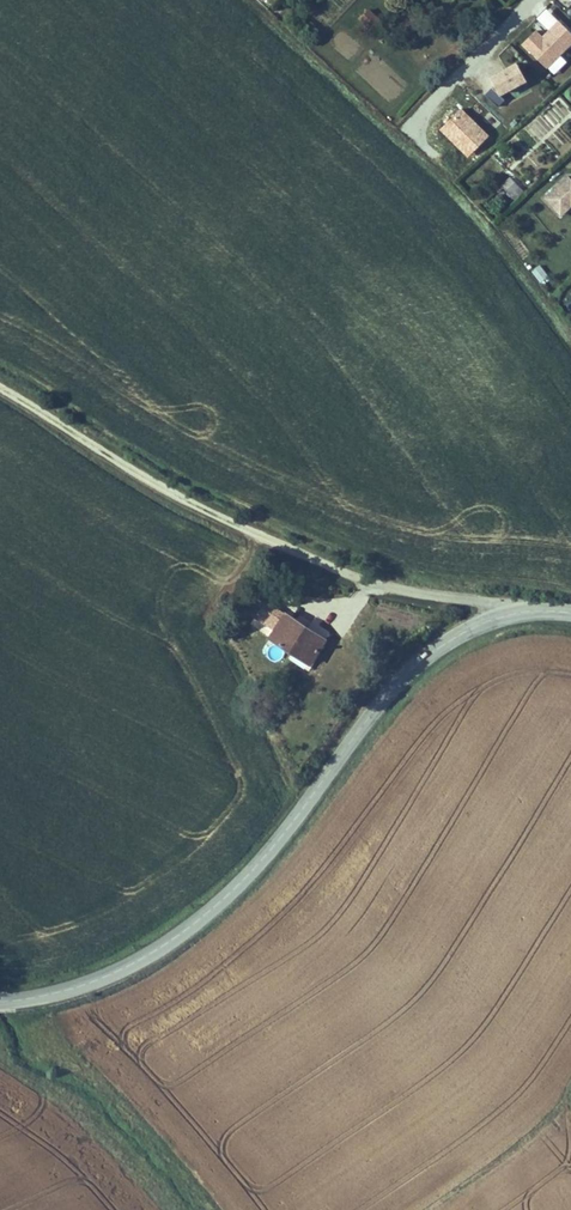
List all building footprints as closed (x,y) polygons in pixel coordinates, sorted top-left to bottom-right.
[(358,19),(370,33),(382,23),(370,9),(358,19)] [(570,45),(570,11),(557,25),(550,18),(537,31),(561,55),(570,45)] [(515,81),(540,68),(531,51),(506,65),(515,81)] [(520,88),(507,75),(500,82),(513,95),(520,88)] [(461,108),(439,131),(469,160),(491,137),(461,108)] [(522,152),(512,161),(523,172),(532,163),(522,152)] [(556,175),(570,190),(570,160),(556,175)] [(514,201),(524,192),(510,177),(500,186),(514,201)] [(541,266),(532,271),(539,285),(549,279),(541,266)] [(328,636),(289,611),(274,634),(313,659),(328,636)]
